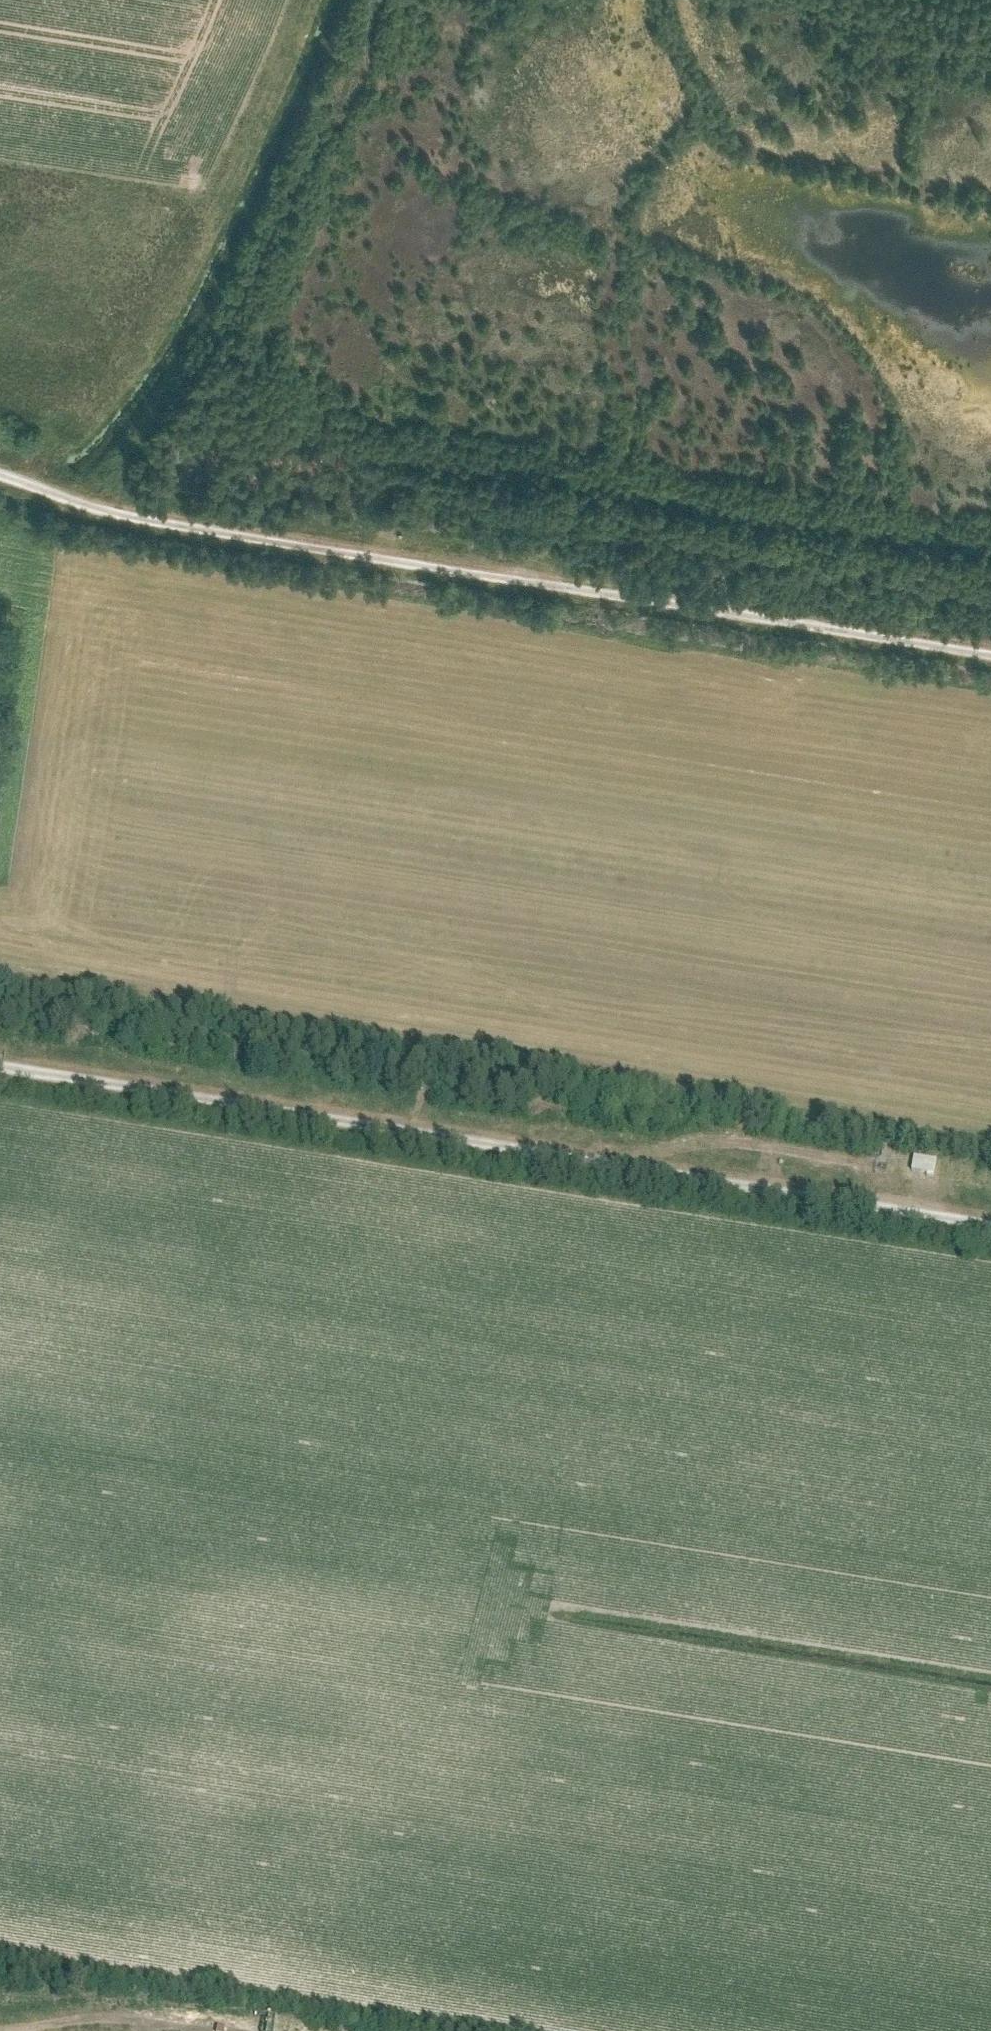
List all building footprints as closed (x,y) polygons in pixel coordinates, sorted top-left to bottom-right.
[(934,1176),(937,1160),(910,1155),(907,1171),(934,1176)]
